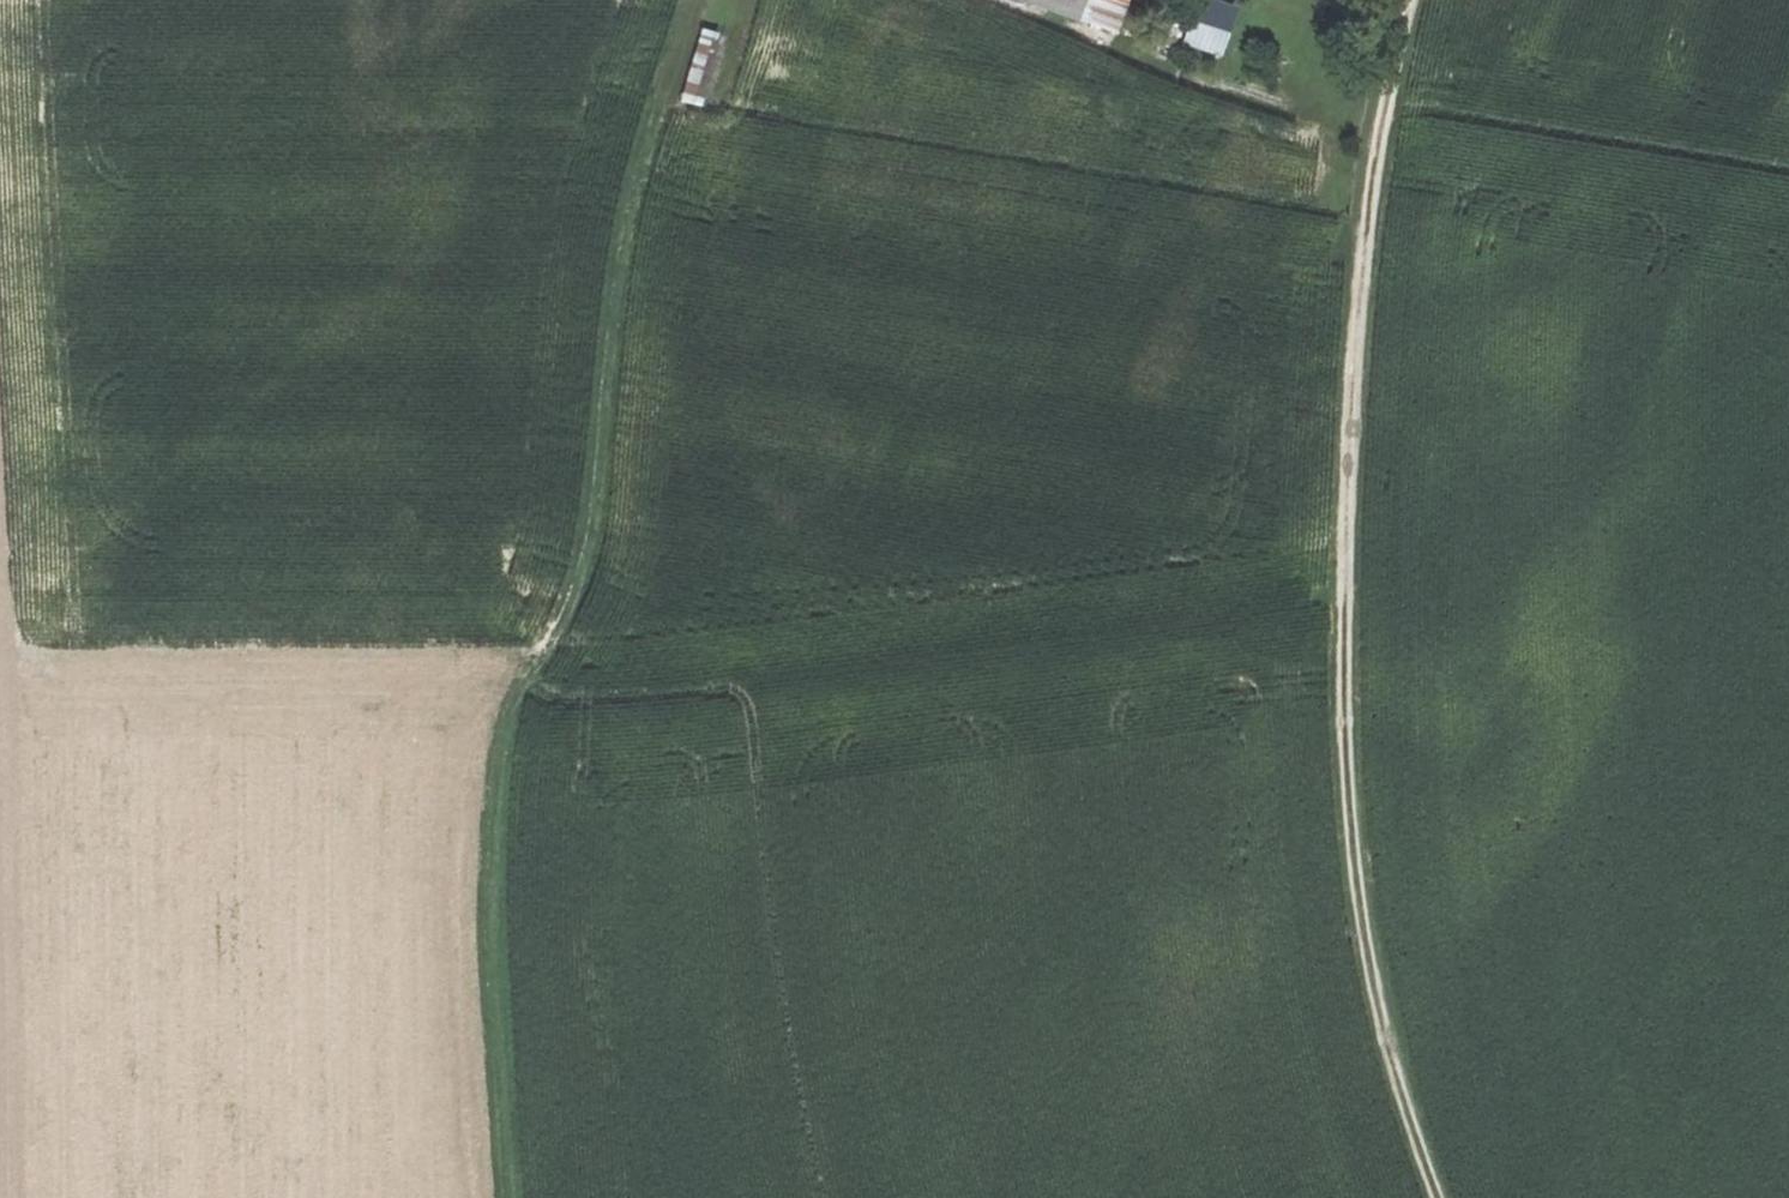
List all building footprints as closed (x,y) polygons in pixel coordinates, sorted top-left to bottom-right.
[(1067,14),(1072,0),(1029,0),(1067,14)] [(1251,0),(1177,0),(1163,46),(1231,66),(1251,0)] [(681,98),(706,104),(727,30),(702,23),(681,98)]
